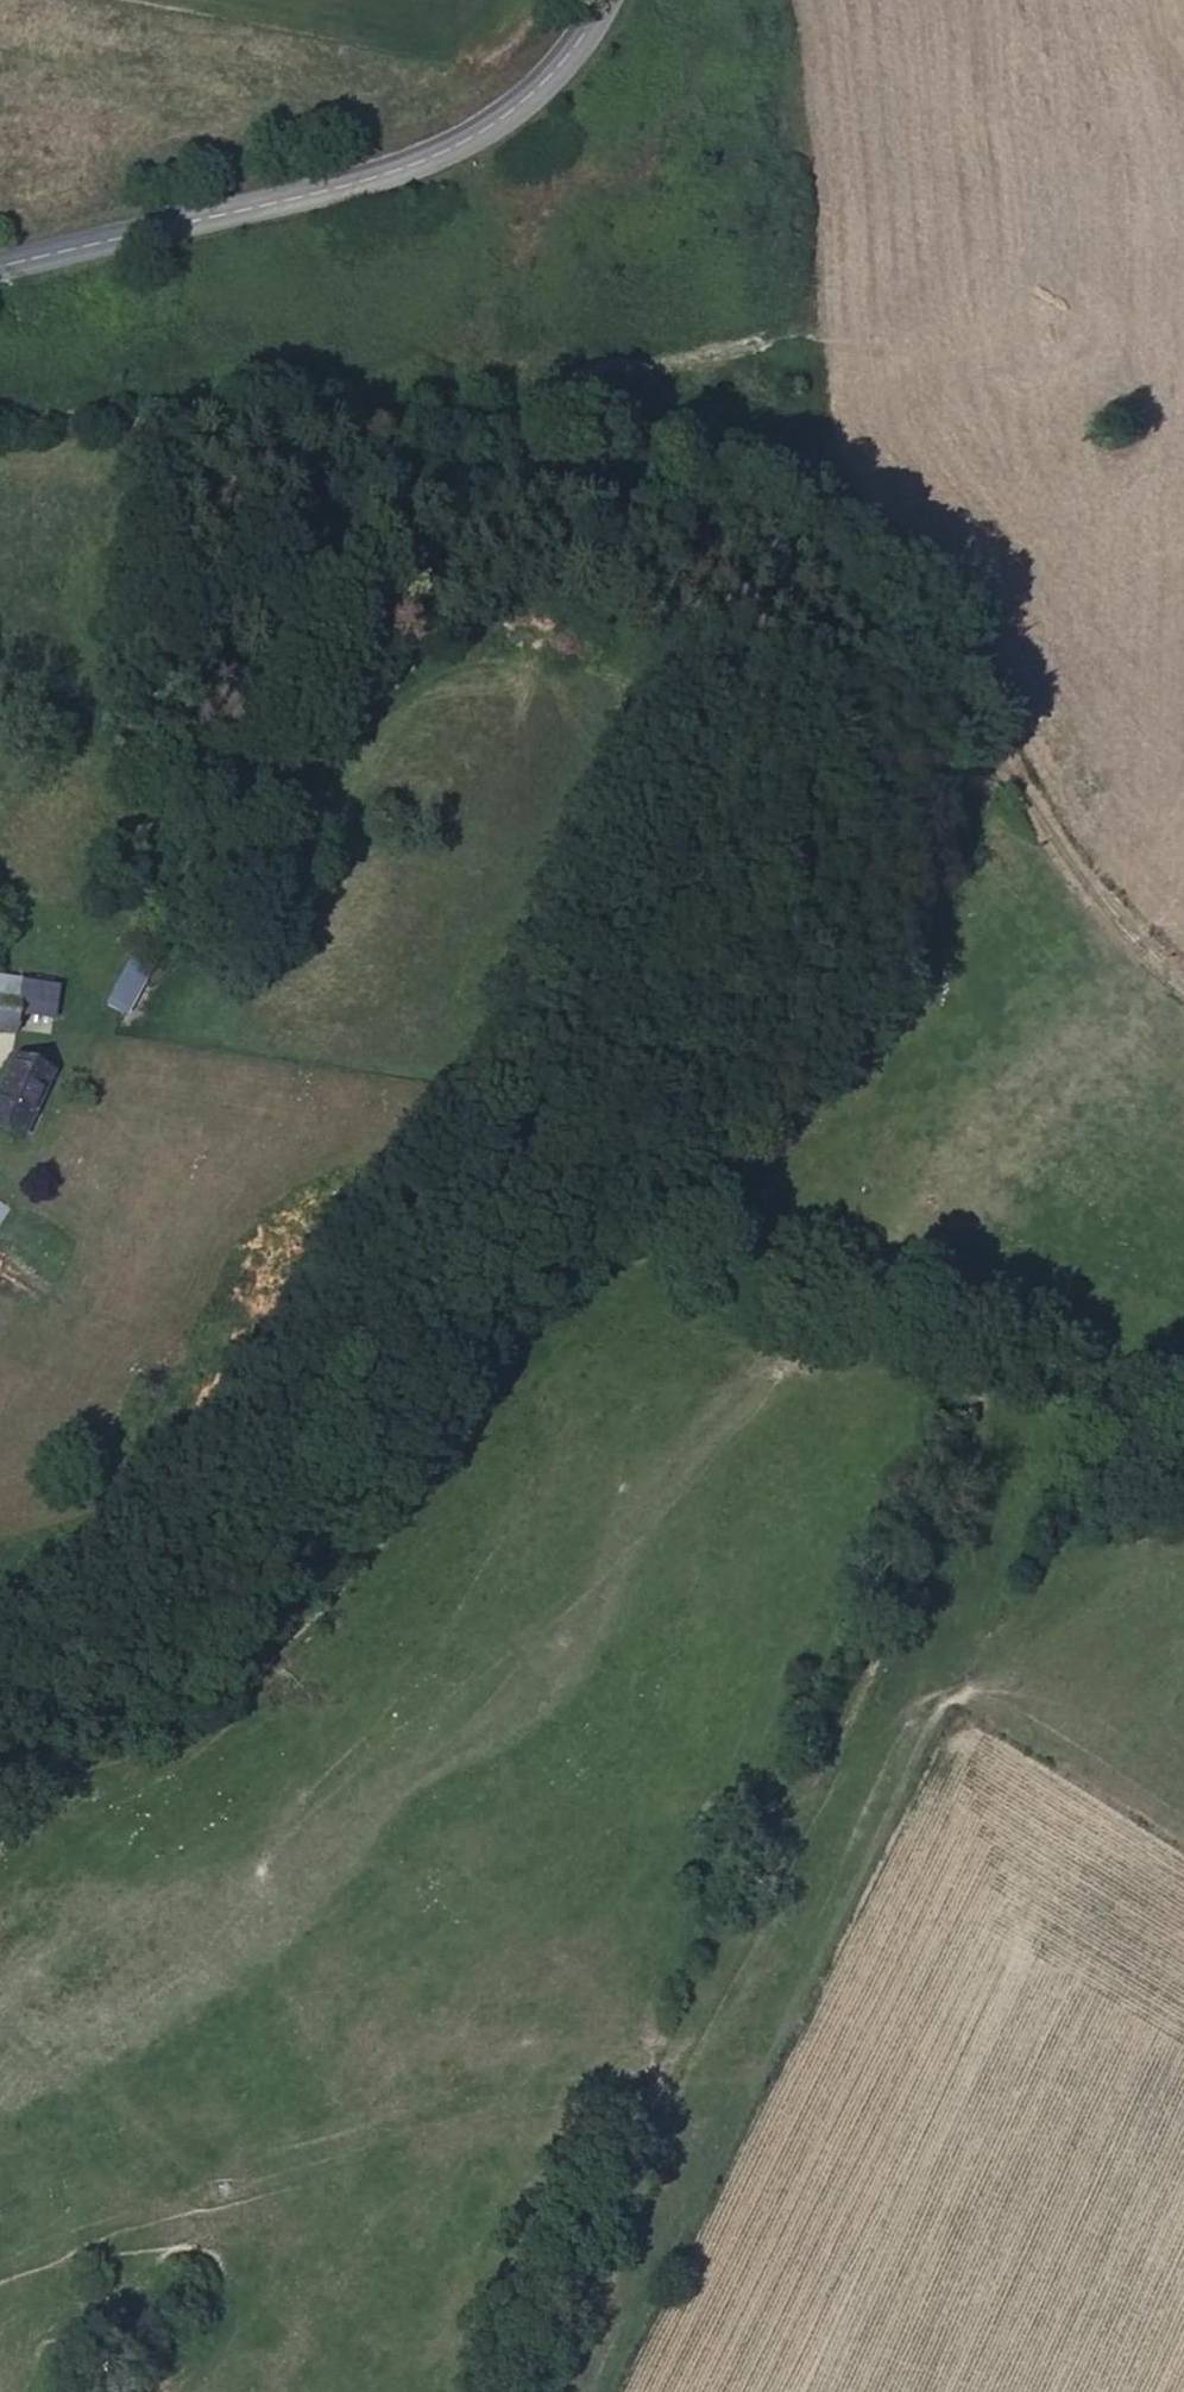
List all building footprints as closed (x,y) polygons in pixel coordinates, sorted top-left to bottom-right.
[(62,985),(63,960),(0,955),(0,980),(62,985)] [(137,956),(109,1010),(131,1021),(159,968),(137,956)] [(23,1147),(60,1081),(18,1058),(0,1090),(0,1135),(23,1147)]
